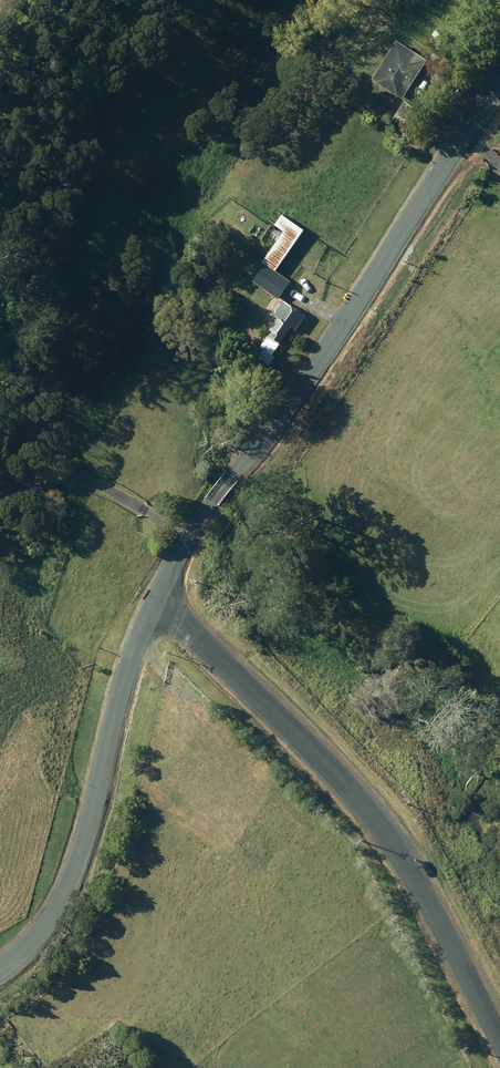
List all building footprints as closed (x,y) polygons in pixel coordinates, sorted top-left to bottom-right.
[(371,77),(402,97),(427,57),(396,38),(371,77)] [(357,100),(363,105),(367,99),(361,95),(357,100)] [(392,117),(409,129),(421,110),(404,99),(392,117)] [(252,279),(278,297),(290,280),(275,269),(304,228),(282,212),(274,223),(284,229),(261,262),(263,264),(252,279)] [(257,355),(269,364),(275,355),(272,353),(280,343),(279,342),(291,326),(295,329),(305,314),(284,298),(273,313),(278,317),(266,332),(269,334),(260,345),(263,347),(257,355)]
